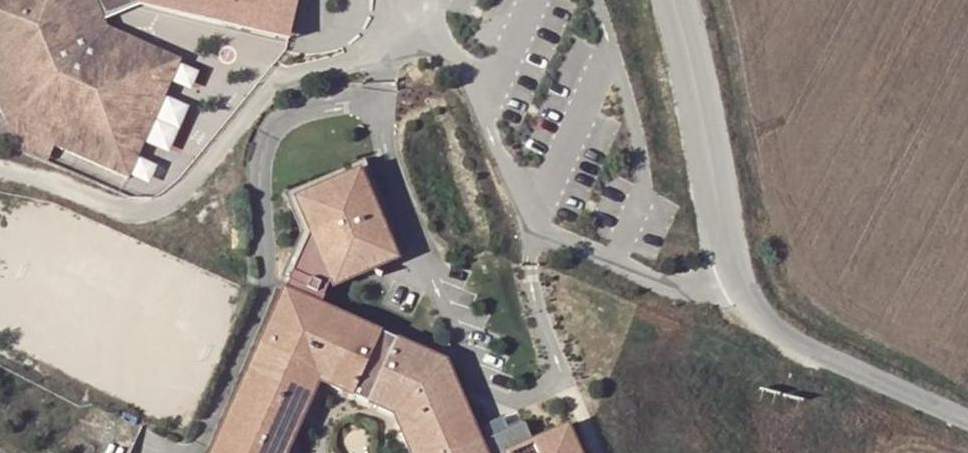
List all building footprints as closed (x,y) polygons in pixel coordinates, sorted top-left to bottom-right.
[(18,113),(58,132),(52,145),(128,176),(177,57),(101,29),(99,24),(90,0),(0,0),(0,73),(18,113)] [(99,24),(139,6),(288,40),(289,34),(297,0),(90,0),(99,24)] [(0,73),(0,110),(7,126),(1,140),(44,162),(52,145),(58,132),(18,113),(0,73)] [(567,425),(532,441),(524,423),(482,442),(447,362),(322,303),(339,266),(351,272),(357,261),(367,266),(370,258),(375,260),(399,210),(364,155),(304,193),(325,227),(219,452),(285,452),(320,379),(394,413),(411,452),(579,452),(567,425)] [(237,249),(237,230),(226,230),(226,249),(237,249)] [(489,422),(495,436),(509,430),(503,417),(489,422)]
